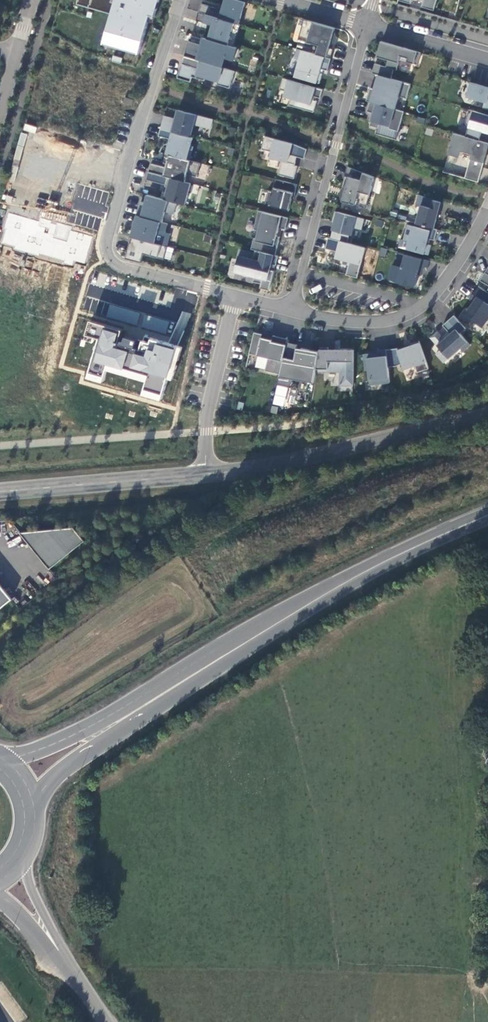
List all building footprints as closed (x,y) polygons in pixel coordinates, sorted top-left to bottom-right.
[(77,4),(108,14),(101,46),(139,55),(149,18),(154,19),(159,0),(77,0),(77,4)] [(238,24),(244,3),(235,0),(223,0),(218,17),(238,24)] [(422,6),(434,10),(437,0),(423,0),(422,6)] [(218,17),(200,12),(197,20),(213,25),(209,39),(234,46),(241,24),(238,24),(218,17)] [(335,28),(305,19),(299,39),(319,45),(316,54),(331,58),(334,48),(330,47),(335,28)] [(209,39),(204,37),(202,44),(190,41),(185,56),(223,67),(225,57),(234,60),(238,47),(234,46),(209,39)] [(421,52),(382,41),(377,56),(388,60),(386,66),(375,63),(372,73),(378,74),(391,78),(394,69),(397,70),(400,59),(418,64),(421,52)] [(316,54),(297,48),(295,57),(300,59),(295,76),(320,83),(322,73),(320,73),(321,69),(328,70),(331,58),(316,54)] [(185,56),(184,56),(178,77),(191,82),(192,77),(205,80),(206,77),(218,81),(217,84),(230,88),(235,71),(223,67),(185,56)] [(410,84),(378,74),(374,89),(370,87),(366,100),(370,101),(394,108),(398,96),(406,98),(410,84)] [(323,89),(283,78),(280,89),(286,91),(284,96),(291,98),(289,105),(314,112),(317,101),(314,100),(315,96),(321,98),(323,89)] [(471,82),(466,96),(485,102),(483,108),(487,109),(487,87),(471,82)] [(404,111),(394,108),(370,101),(367,111),(372,112),(369,120),(371,121),(370,125),(379,128),(380,123),(390,126),(389,128),(399,131),(404,111)] [(470,109),(465,123),(469,127),(466,136),(487,142),(487,115),(470,109)] [(214,119),(178,110),(176,119),(175,123),(163,120),(161,129),(191,137),(195,124),(211,128),(214,119)] [(193,137),(191,137),(161,129),(161,128),(159,136),(171,139),(167,154),(190,160),(193,146),(191,145),(193,137)] [(454,132),(448,154),(459,157),(462,151),(472,154),(465,178),(478,182),(487,149),(487,142),(466,136),(454,132)] [(278,174),(294,178),(297,166),(295,165),(296,162),(294,161),(295,156),(305,158),(307,149),(292,143),(266,136),(262,149),(272,152),(271,158),(282,161),(278,174)] [(167,154),(166,153),(164,162),(167,163),(166,167),(151,163),(149,171),(185,181),(187,174),(197,177),(201,163),(190,160),(167,154)] [(448,155),(444,172),(455,174),(459,158),(448,155)] [(374,176),(348,166),(345,175),(348,176),(342,201),(366,208),(374,176)] [(191,183),(185,181),(149,171),(146,180),(167,186),(163,199),(177,202),(185,204),(191,183)] [(298,184),(276,179),(273,191),(268,190),(265,204),(289,210),(293,198),(294,199),(298,184)] [(140,205),(137,215),(163,222),(166,211),(174,214),(177,202),(163,199),(148,194),(145,206),(140,205)] [(431,199),(419,194),(416,204),(421,205),(416,223),(422,225),(434,228),(438,216),(439,216),(443,202),(431,199)] [(289,217),(259,210),(254,229),(259,230),(257,238),(254,238),(252,249),(276,255),(280,237),(277,236),(279,227),(286,229),(289,217)] [(365,219),(336,211),(333,221),(335,222),(333,230),(334,230),(331,238),(348,242),(350,234),(352,235),(354,227),(362,229),(365,219)] [(23,217),(9,213),(1,242),(14,246),(14,249),(73,267),(75,261),(85,264),(93,238),(70,231),(71,227),(58,222),(57,225),(51,223),(51,221),(39,218),(39,221),(23,217)] [(163,222),(137,215),(131,236),(155,243),(158,231),(166,233),(168,223),(163,222)] [(434,228),(422,225),(421,228),(408,224),(404,239),(410,241),(407,249),(428,255),(431,244),(427,244),(428,238),(435,240),(438,229),(434,228)] [(155,243),(132,237),(126,258),(142,262),(144,253),(164,259),(167,246),(155,243)] [(331,238),(329,237),(326,248),(338,251),(337,256),(350,259),(346,274),(358,278),(366,247),(348,242),(331,238)] [(276,255),(256,250),(255,252),(241,249),(235,272),(255,276),(253,281),(261,283),(260,288),(270,290),(278,256),(276,255)] [(430,260),(399,252),(395,265),(402,267),(398,280),(416,285),(421,266),(428,268),(430,260)] [(479,286),(470,299),(474,302),(468,310),(475,315),(472,319),(483,327),(487,319),(487,292),(479,286)] [(438,331),(431,337),(441,349),(436,353),(444,362),(461,348),(463,351),(470,345),(460,333),(466,328),(454,315),(443,324),(448,331),(443,336),(438,331)] [(88,320),(87,323),(84,336),(97,339),(87,375),(105,381),(108,371),(144,382),(141,393),(162,399),(168,379),(172,380),(182,347),(145,336),(143,341),(140,340),(137,350),(132,348),(134,342),(123,338),(121,343),(119,343),(117,342),(122,329),(88,320)] [(263,334),(254,332),(250,353),(268,358),(266,370),(280,373),(287,342),(288,339),(273,335),(272,339),(262,337),(263,334)] [(398,348),(387,349),(389,366),(396,365),(403,363),(404,368),(415,365),(418,372),(429,368),(419,340),(404,345),(405,347),(398,350),(398,348)] [(298,344),(287,342),(279,378),(289,380),(289,378),(294,379),(304,348),(302,348),(301,351),(297,350),(298,344)] [(320,347),(320,351),(316,370),(341,371),(341,384),(354,385),(354,349),(329,349),(329,347),(320,347)] [(320,351),(304,348),(294,379),(314,382),(316,370),(320,351)] [(387,349),(378,350),(378,352),(365,354),(366,369),(369,369),(371,384),(390,381),(389,366),(387,349)] [(273,405),(283,406),(287,386),(276,385),(273,405)] [(86,540),(75,527),(21,532),(51,569),(86,540)] [(14,598),(0,581),(0,610),(14,598)]
